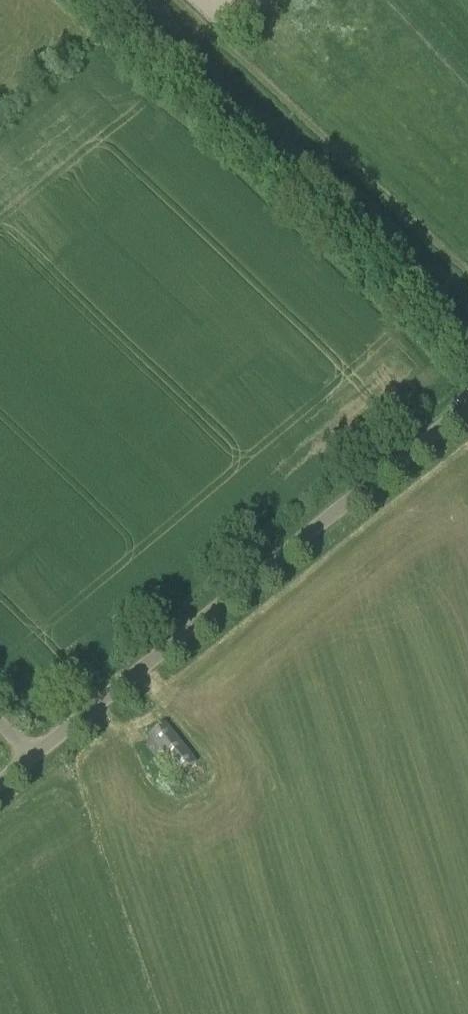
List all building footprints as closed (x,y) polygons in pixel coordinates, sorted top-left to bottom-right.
[(197,762),(166,724),(148,736),(151,742),(145,747),(155,760),(161,754),(179,776),(197,762)]
